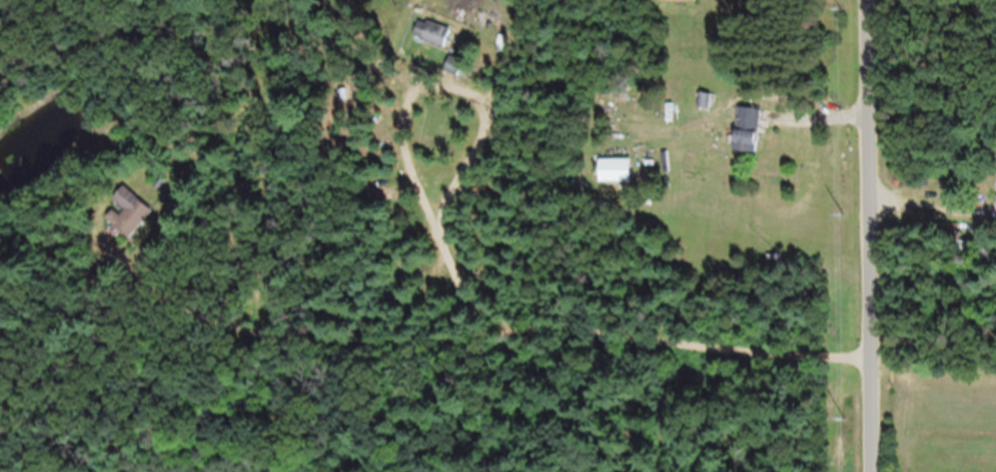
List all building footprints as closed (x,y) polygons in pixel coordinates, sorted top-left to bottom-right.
[(458,36),(425,29),(421,48),(454,55),(458,36)] [(771,117),(744,117),(744,160),(770,161),(771,117)] [(609,168),(609,190),(643,191),(643,168),(609,168)] [(113,226),(141,247),(163,218),(135,197),(113,226)]
